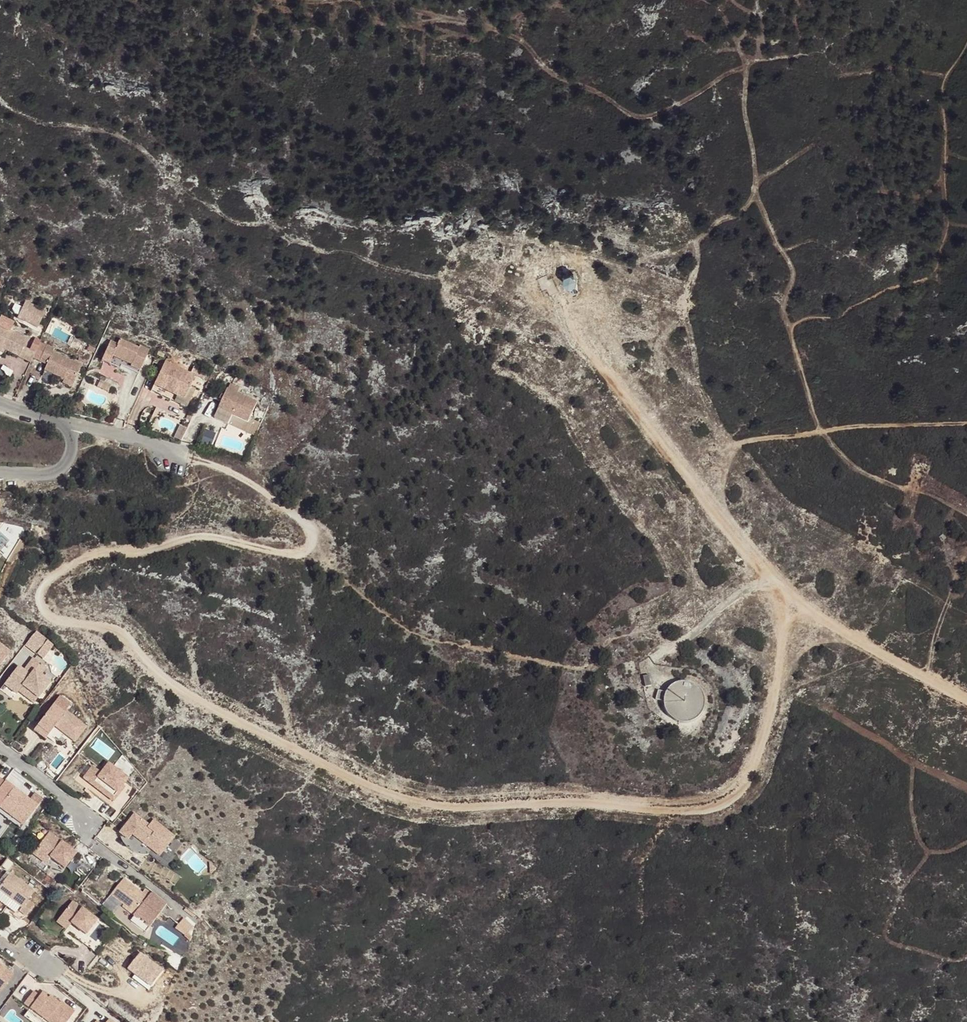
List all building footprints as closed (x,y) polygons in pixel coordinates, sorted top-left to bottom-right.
[(573,273),(571,273),(569,273),(567,274),(566,275),(564,276),(563,278),(563,280),(563,282),(564,284),(565,285),(566,286),(568,287),(570,288),(572,288),(573,287),(575,287),(577,285),(578,283),(578,282),(578,280),(578,278),(577,276),(576,275),(574,274),(573,273)] [(38,328),(45,311),(25,301),(22,307),(18,316),(17,318),(38,328)] [(22,307),(14,304),(12,309),(14,314),(18,316),(22,307)] [(0,326),(0,348),(5,350),(19,357),(23,347),(27,340),(0,326)] [(29,350),(35,353),(40,341),(40,340),(35,338),(29,350)] [(139,348),(119,339),(117,344),(110,341),(104,353),(123,361),(121,366),(139,374),(149,350),(140,345),(139,348)] [(39,361),(47,345),(40,341),(35,353),(32,358),(39,361)] [(82,365),(53,352),(55,348),(47,345),(39,361),(47,365),(44,370),(63,379),(73,384),(82,365)] [(32,358),(35,353),(29,350),(23,347),(19,357),(30,363),(32,358)] [(123,361),(104,353),(101,361),(120,368),(121,366),(123,361)] [(195,375),(165,361),(153,385),(183,400),(195,375)] [(187,408),(201,378),(195,375),(183,400),(153,385),(151,391),(187,408)] [(257,401),(227,388),(224,395),(222,400),(214,418),(228,424),(232,415),(248,422),(257,401)] [(261,424),(250,419),(248,422),(232,415),(228,424),(256,436),(261,424)] [(0,644),(0,666),(10,652),(0,644)] [(46,668),(33,658),(23,671),(18,666),(4,685),(16,694),(18,692),(22,686),(31,693),(38,698),(50,682),(40,675),(46,668)] [(650,676),(643,677),(646,687),(652,686),(651,680),(650,676)] [(671,715),(676,719),(682,721),(688,722),(694,720),(699,716),(703,711),(705,705),(705,698),(703,692),(698,686),(693,683),(686,682),(679,683),(673,686),(668,691),(667,693),(666,697),(665,702),(665,704),(667,710),(671,715)] [(31,693),(22,686),(18,692),(27,698),(31,693)] [(667,693),(659,691),(657,700),(665,702),(666,697),(667,693)] [(53,705),(64,714),(66,712),(54,703),(53,705)] [(86,727),(66,712),(64,714),(53,705),(37,726),(49,735),(55,727),(75,742),(86,727)] [(49,735),(37,726),(34,730),(45,739),(49,735)] [(127,778),(108,763),(100,774),(92,767),(83,778),(92,785),(89,790),(109,806),(119,794),(116,792),(122,785),(127,778)] [(125,786),(122,785),(116,792),(119,794),(125,786)] [(13,788),(0,805),(0,808),(13,818),(11,821),(21,828),(23,826),(37,806),(13,788)] [(150,826),(134,815),(120,834),(128,840),(128,848),(129,849),(134,852),(140,854),(147,855),(152,850),(160,856),(174,837),(154,821),(150,826)] [(76,853),(49,832),(32,854),(45,864),(50,858),(64,868),(76,853)] [(128,840),(120,834),(120,835),(122,841),(126,846),(128,848),(128,840)] [(10,873),(0,886),(0,891),(21,908),(19,911),(26,916),(34,905),(28,900),(35,891),(10,873)] [(148,897),(124,879),(111,895),(124,905),(122,907),(134,916),(148,897)] [(167,905),(152,892),(148,897),(134,916),(133,917),(149,930),(167,905)] [(96,920),(72,901),(61,915),(71,923),(66,930),(82,943),(88,936),(85,934),(96,920)] [(71,923),(61,915),(56,922),(66,930),(71,923)] [(181,955),(199,927),(183,917),(174,932),(163,925),(155,939),(181,955)] [(102,947),(88,936),(82,943),(96,953),(102,947)] [(164,971),(140,953),(127,969),(135,975),(151,987),(164,971)] [(0,966),(0,992),(12,975),(0,966)] [(151,987),(135,975),(132,979),(148,991),(151,987)] [(74,1012),(60,1001),(59,1003),(49,996),(47,998),(40,993),(37,998),(31,994),(21,1006),(27,1011),(42,1021),(45,1021),(47,1018),(52,1021),(66,1021),(74,1012)] [(27,1011),(23,1016),(31,1021),(42,1021),(27,1011)]
